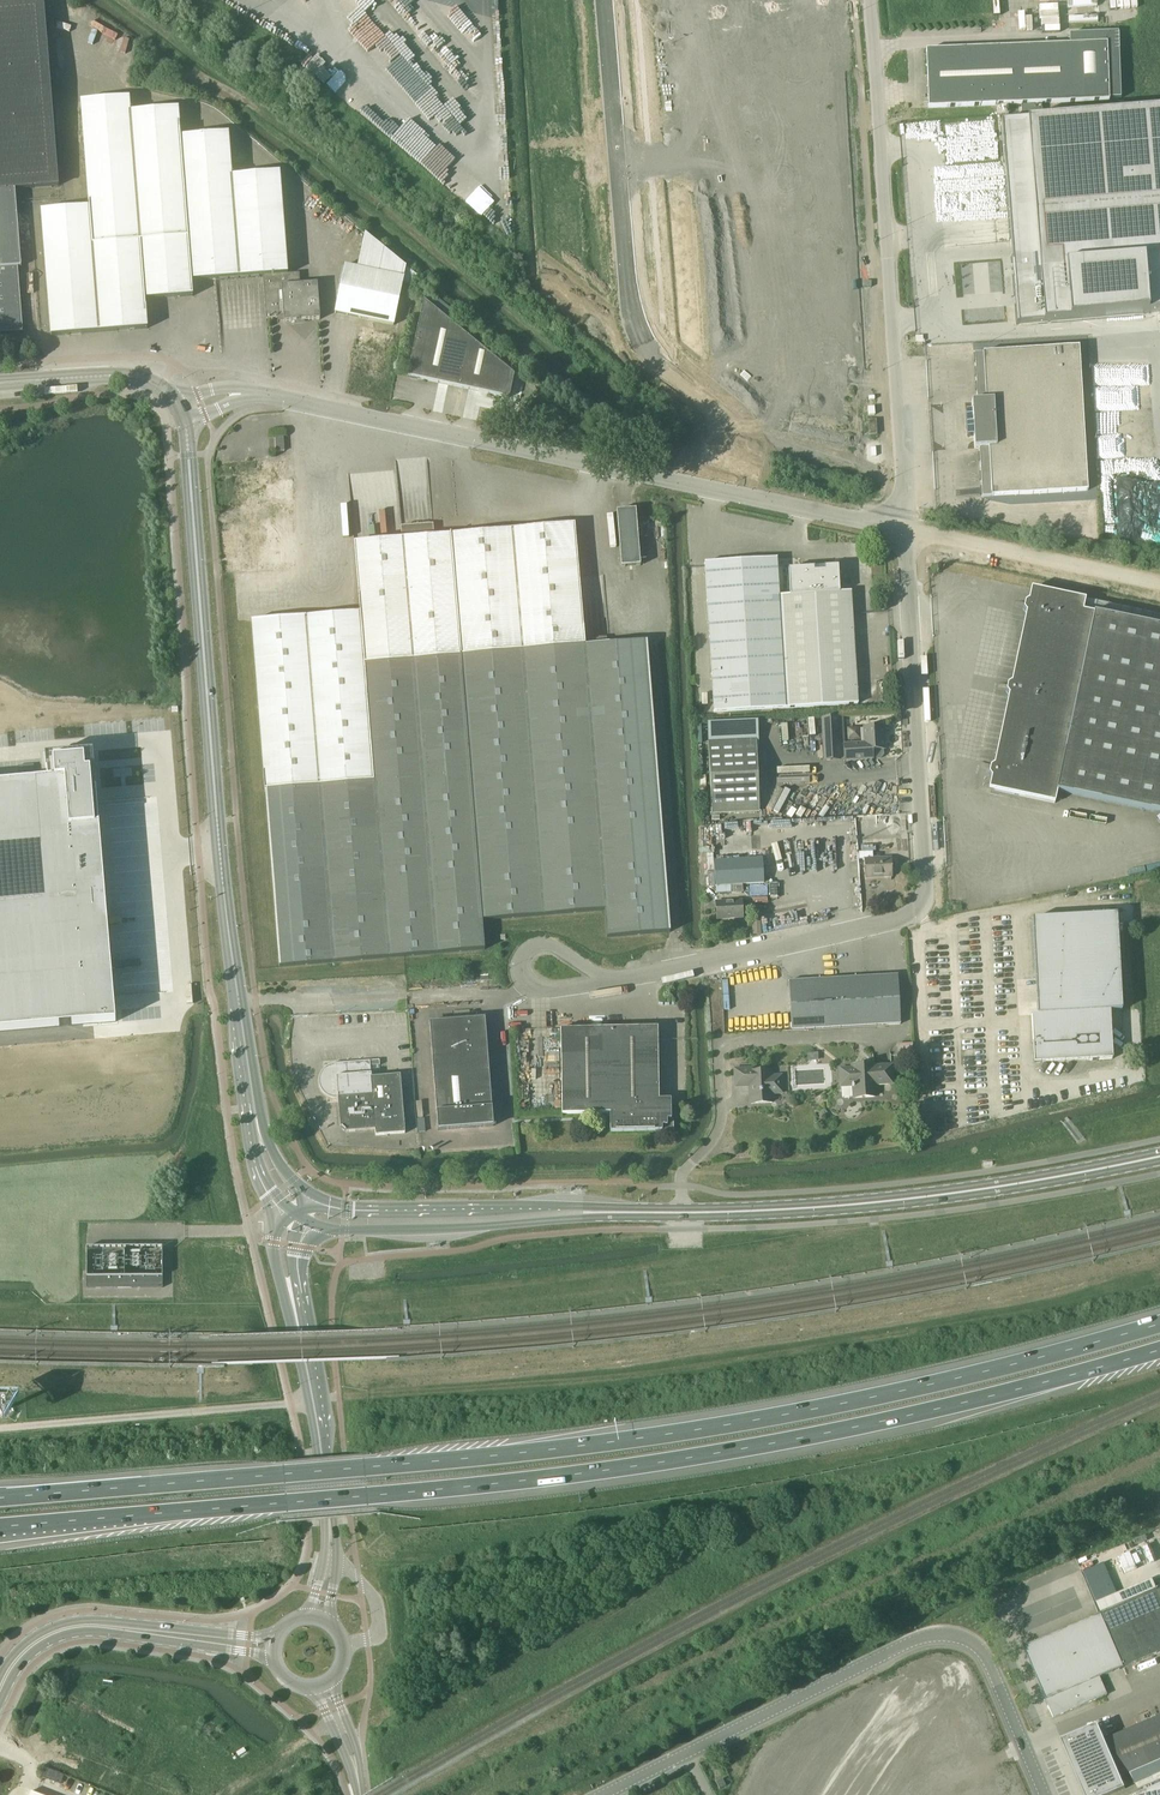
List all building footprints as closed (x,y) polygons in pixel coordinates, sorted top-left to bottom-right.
[(50,84),(44,1),(0,4),(0,334),(22,332),(17,268),(21,268),(15,190),(58,186),(50,84)] [(930,51),(925,51),(928,109),(933,109),(1030,104),(1039,104),(1109,101),(1109,99),(1121,99),(1118,33),(1069,35),(1070,45),(1038,46),(1027,47),(930,51)] [(89,208),(42,211),(51,336),(131,330),(147,329),(145,300),(131,113),(130,99),(114,100),(81,102),(89,208)] [(179,109),(131,113),(145,300),(193,297),(192,282),(181,138),(179,109)] [(1001,122),(1018,325),(1159,313),(1159,109),(1001,122)] [(196,137),(181,138),(192,282),(207,281),(263,277),(288,275),(280,174),(232,177),(229,134),(196,137)] [(335,313),(394,326),(402,283),(415,286),(417,277),(406,268),(365,235),(358,269),(345,266),(335,313)] [(288,275),(263,277),(266,320),(279,319),(279,317),(284,317),(284,323),(320,320),(317,284),(300,285),(299,274),(288,275)] [(424,301),(408,377),(458,388),(469,339),(424,301)] [(509,399),(514,375),(469,339),(458,388),(509,399)] [(978,402),(972,403),(975,449),(979,449),(982,497),(987,497),(1088,491),(1079,347),(985,353),(978,354),(975,354),(978,402)] [(925,350),(925,362),(945,363),(946,350),(925,350)] [(242,470),(242,497),(266,497),(267,478),(282,478),(282,471),(242,470)] [(284,479),(284,499),(297,499),(296,479),(284,479)] [(418,495),(410,496),(410,519),(419,518),(418,495)] [(375,523),(383,525),(386,511),(378,509),(375,523)] [(640,568),(635,512),(616,514),(621,569),(640,568)] [(359,613),(251,622),(265,792),(280,967),(485,950),(482,921),(497,920),(486,779),(473,618),(466,535),(433,537),(432,526),(401,528),(402,540),(354,544),(359,613)] [(575,526),(466,535),(473,618),(486,779),(497,920),(605,911),(607,938),(670,933),(647,642),(607,646),(606,637),(586,639),(587,647),(585,648),(575,526)] [(286,530),(287,553),(298,552),(298,529),(286,530)] [(272,537),(246,538),(247,567),(289,566),(289,557),(273,558),(272,537)] [(791,577),(792,596),(779,597),(777,559),(705,564),(714,713),(786,709),(858,705),(851,592),(838,593),(837,574),(832,570),(822,570),(822,568),(818,568),(818,571),(796,572),(791,577)] [(1083,612),(1086,601),(1037,590),(1035,603),(1029,602),(1025,604),(1024,610),(1026,613),(1032,615),(1017,685),(1011,684),(1008,686),(1006,692),(1009,695),(1015,697),(1000,767),(994,766),(990,768),(989,774),(991,778),(997,779),(995,791),(1055,804),(1057,793),(1159,814),(1159,629),(1083,612)] [(838,718),(822,719),(824,748),(840,747),(838,718)] [(756,723),(708,725),(712,814),(760,812),(756,723)] [(865,744),(845,745),(845,761),(873,759),(873,751),(884,750),(882,727),(864,728),(865,744)] [(116,1022),(93,754),(46,758),(48,781),(0,785),(0,1032),(116,1022)] [(892,877),(891,858),(873,859),(873,852),(859,853),(859,860),(865,860),(866,878),(892,877)] [(764,884),(763,859),(714,862),(716,887),(764,884)] [(743,918),(742,901),(716,903),(717,920),(743,918)] [(1038,1015),(1032,1015),(1033,1043),(1032,1043),(1032,1044),(1039,1044),(1040,1050),(1036,1051),(1037,1062),(1088,1059),(1088,1060),(1110,1059),(1112,1059),(1110,1011),(1119,1010),(1122,1010),(1116,914),(1113,914),(1033,919),(1038,1015)] [(789,982),(792,1031),(901,1025),(898,976),(789,982)] [(438,1131),(493,1127),(485,1019),(430,1023),(438,1131)] [(610,1114),(611,1133),(662,1132),(662,1133),(673,1133),(673,1120),(671,1120),(671,1100),(659,1100),(658,1028),(561,1030),(562,1115),(610,1114)] [(896,1044),(897,1059),(913,1058),(913,1044),(896,1044)] [(379,1065),(379,1060),(333,1064),(328,1066),(324,1069),(321,1073),(319,1078),(319,1083),(321,1088),(323,1093),(328,1096),(333,1098),(338,1098),(340,1128),(346,1133),(375,1130),(376,1136),(405,1133),(400,1075),(371,1078),(370,1066),(379,1065)] [(841,1070),(842,1087),(843,1098),(854,1097),(854,1098),(876,1097),(875,1085),(893,1084),(892,1068),(874,1069),(874,1067),(853,1068),(853,1069),(841,1070)] [(754,1073),(753,1069),(735,1071),(736,1087),(750,1086),(751,1104),(773,1103),(772,1091),(783,1090),(782,1077),(771,1077),(771,1072),(754,1073)] [(124,1275),(87,1276),(87,1288),(163,1288),(163,1275),(124,1275)] [(1023,1647),(1053,1717),(1107,1694),(1099,1677),(1159,1651),(1159,1598),(1156,1589),(1023,1647)] [(1105,1740),(1121,1777),(1122,1777),(1130,1773),(1135,1784),(1159,1773),(1159,1716),(1142,1724),(1105,1740)] [(1062,1740),(1085,1794),(1111,1794),(1126,1789),(1121,1777),(1105,1740),(1098,1725),(1062,1740)] [(1145,1794),(1159,1794),(1159,1777),(1142,1786),(1146,1794),(1145,1794)] [(722,1780),(716,1783),(719,1790),(726,1787),(722,1780)]
